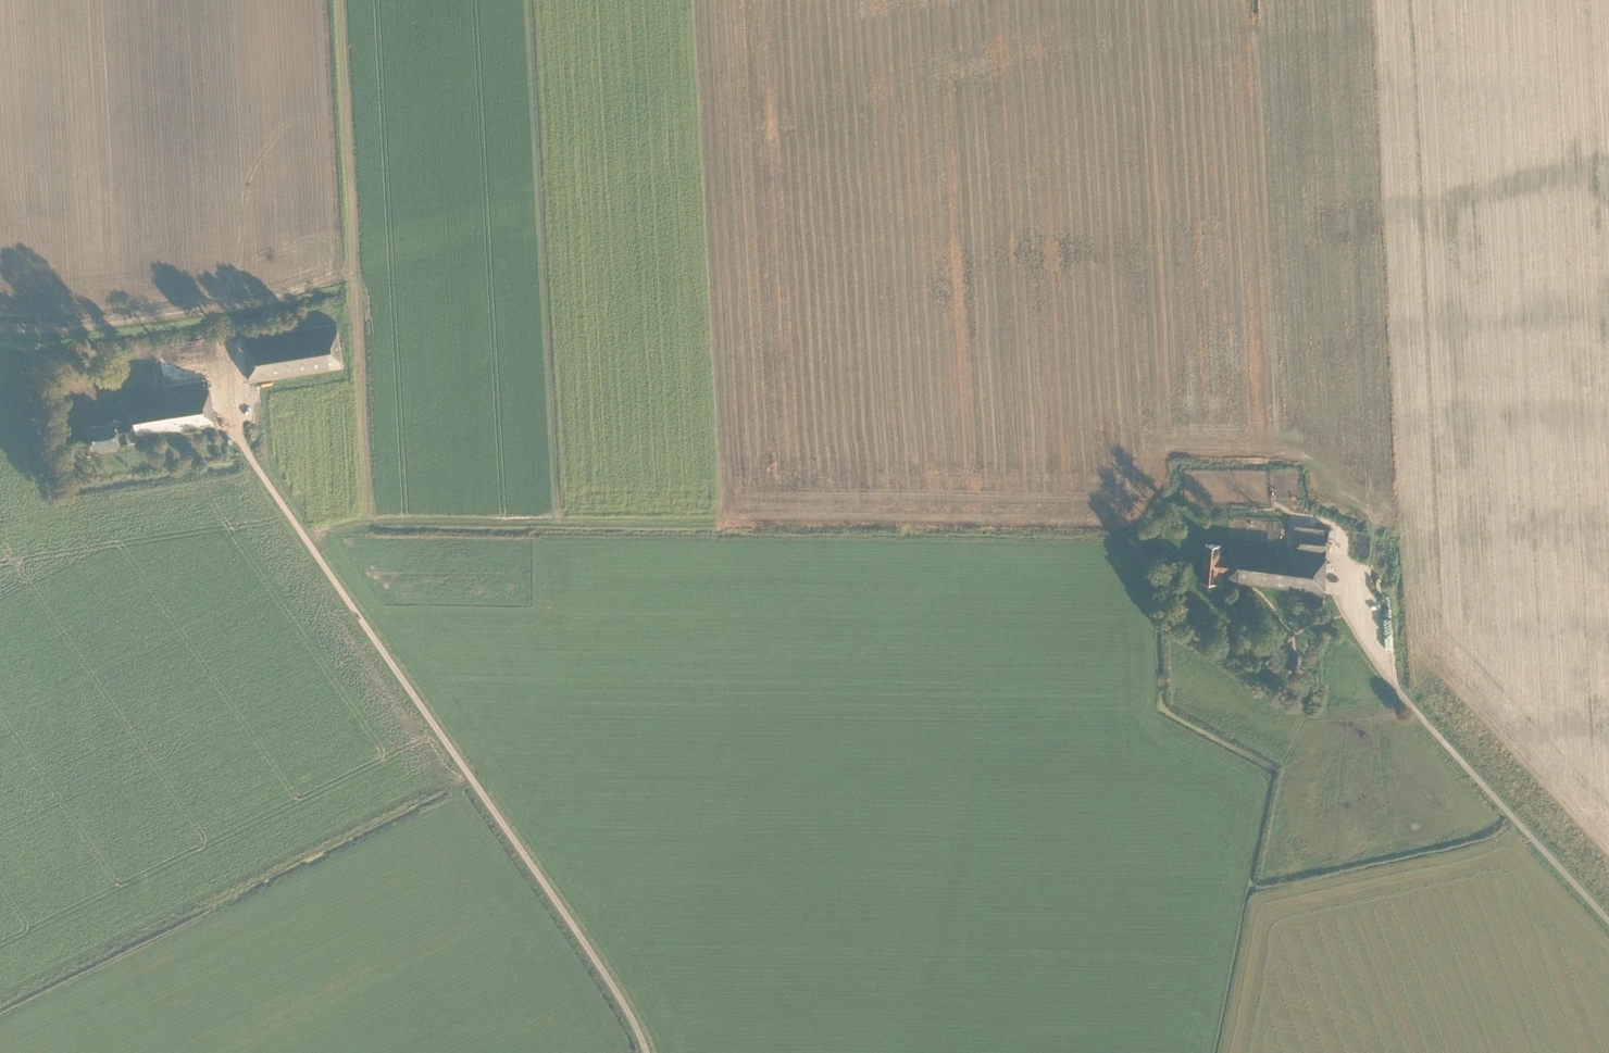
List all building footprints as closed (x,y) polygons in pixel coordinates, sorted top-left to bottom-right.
[(337,321),(243,336),(251,381),(344,366),(337,321)] [(1207,544),(1203,580),(1217,581),(1219,569),(1226,570),(1224,582),(1324,593),(1330,528),(1295,524),(1293,540),(1296,540),(1295,548),(1229,540),(1227,557),(1221,556),(1222,545),(1207,544)]
